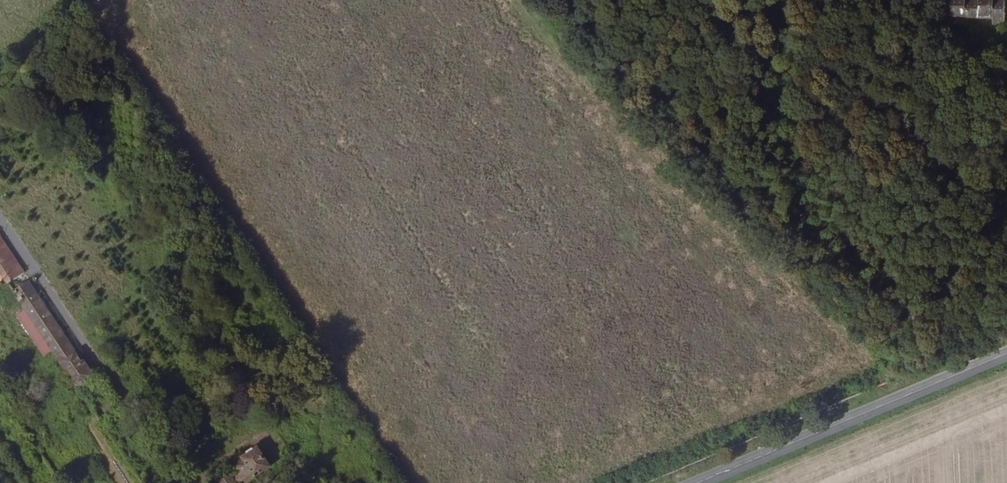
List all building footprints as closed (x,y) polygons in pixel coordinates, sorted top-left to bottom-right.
[(998,0),(948,0),(949,25),(995,26),(998,33),(1002,34),(1005,2),(998,0)] [(18,296),(35,286),(0,232),(0,270),(18,296)] [(26,308),(26,309),(74,383),(93,372),(84,357),(79,357),(41,301),(26,308)] [(269,472),(258,454),(241,464),(238,473),(222,482),(223,482),(252,482),(269,472)]
